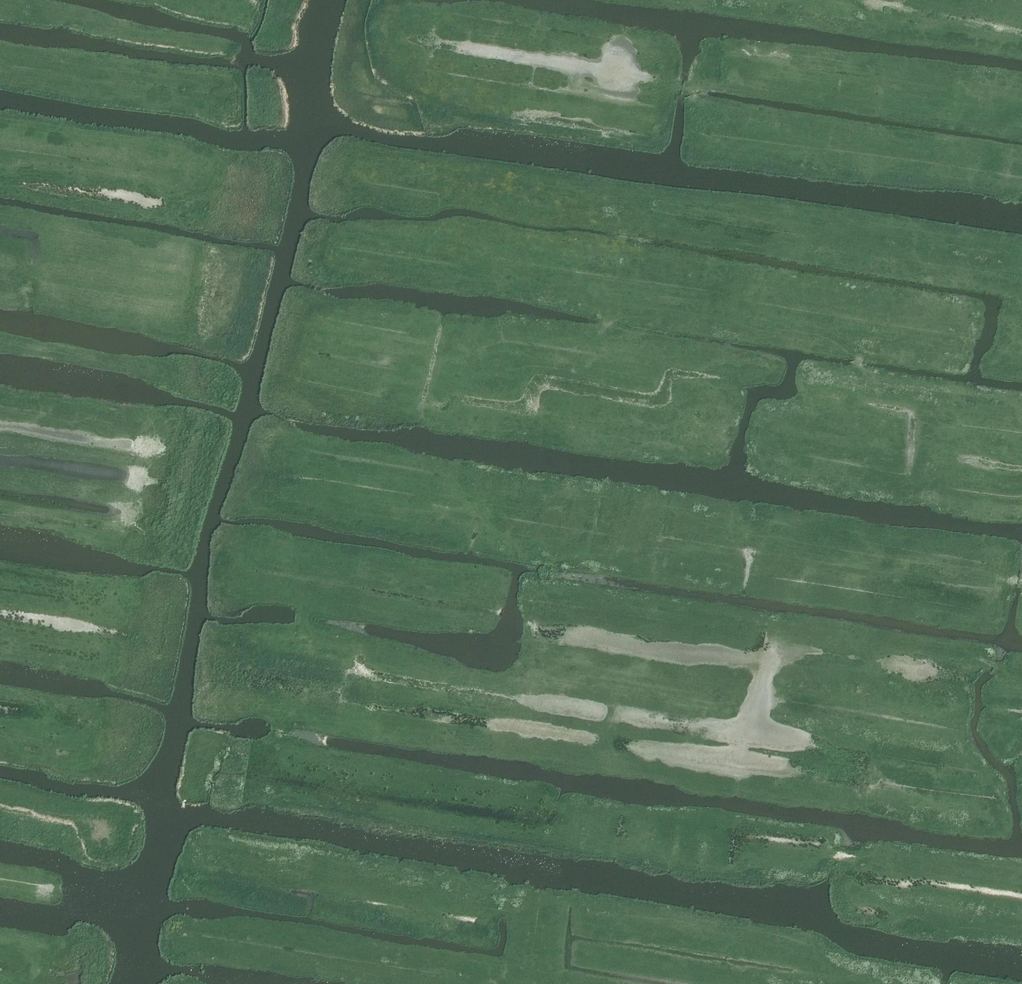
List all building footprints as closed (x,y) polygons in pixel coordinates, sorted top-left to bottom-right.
[(499,602),(495,608),(501,611),(505,605),(499,602)]
